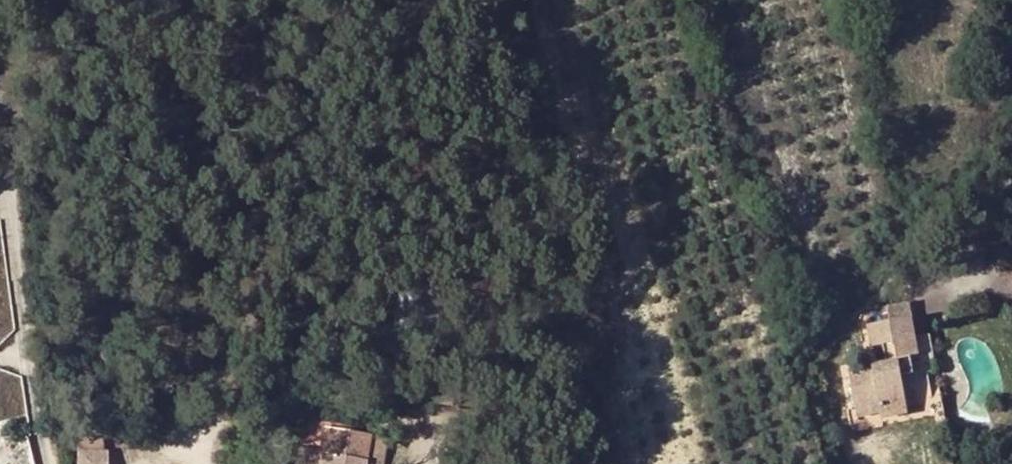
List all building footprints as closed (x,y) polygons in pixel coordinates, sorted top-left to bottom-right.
[(895,298),(896,312),(921,309),(920,295),(895,298)] [(858,396),(884,394),(885,404),(888,404),(888,408),(913,405),(909,367),(922,365),(920,347),(943,345),(941,326),(923,328),(921,309),(896,312),(875,314),(878,338),(888,337),(890,357),(854,361),(858,396)] [(859,407),(885,404),(884,394),(858,396),(859,407)] [(370,430),(321,418),(315,441),(318,441),(313,463),(361,463),(370,430)]
